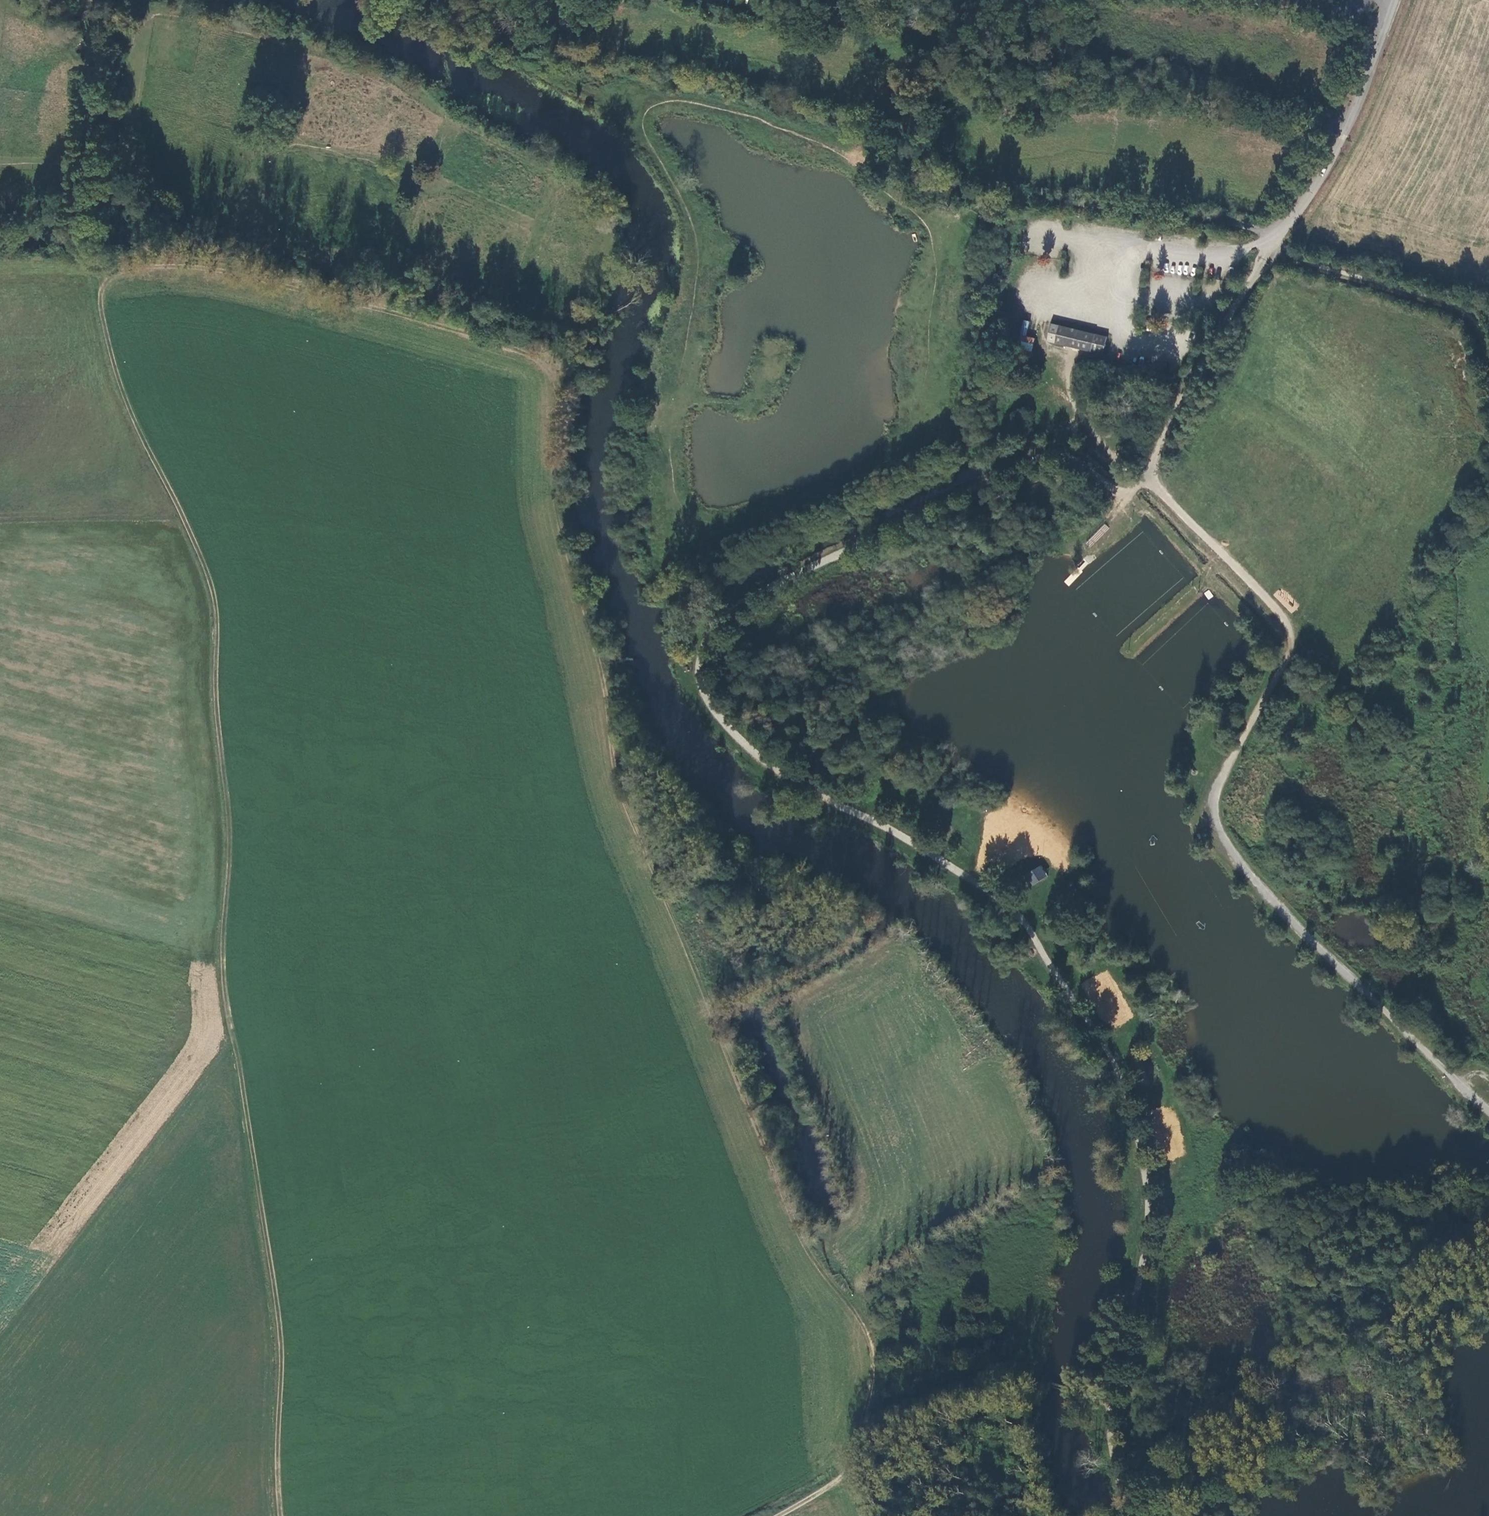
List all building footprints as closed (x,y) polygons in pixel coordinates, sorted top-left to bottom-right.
[(1019,350),(1032,351),(1034,337),(1026,336),(1028,320),(1022,320),(1019,350)] [(1044,343),(1100,356),(1104,338),(1048,325),(1044,343)] [(1275,440),(1268,436),(1261,447),(1269,451),(1275,440)] [(1090,547),(1109,528),(1104,524),(1085,542),(1090,547)] [(1035,885),(1050,876),(1044,867),(1030,876),(1035,885)]
